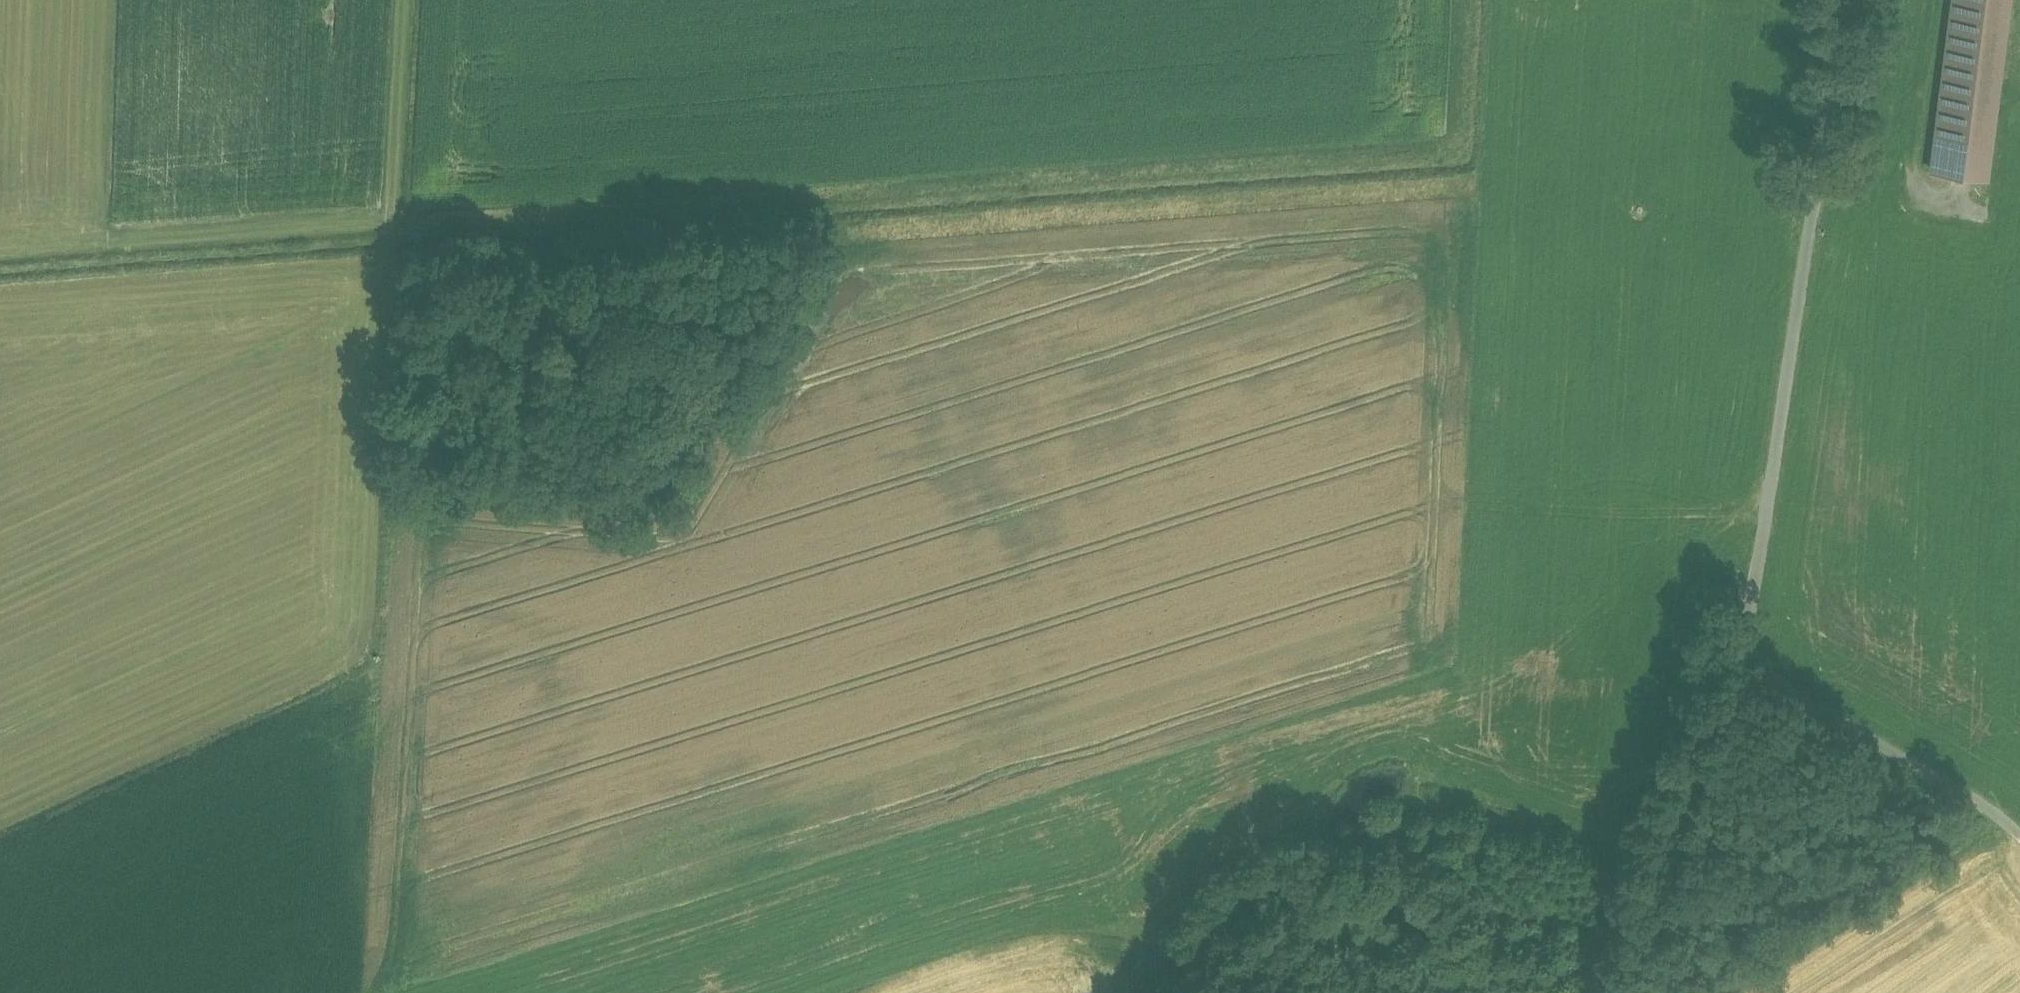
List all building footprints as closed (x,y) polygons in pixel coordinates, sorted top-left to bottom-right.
[(1934,157),(1996,162),(2014,0),(1948,0),(1934,157)]
